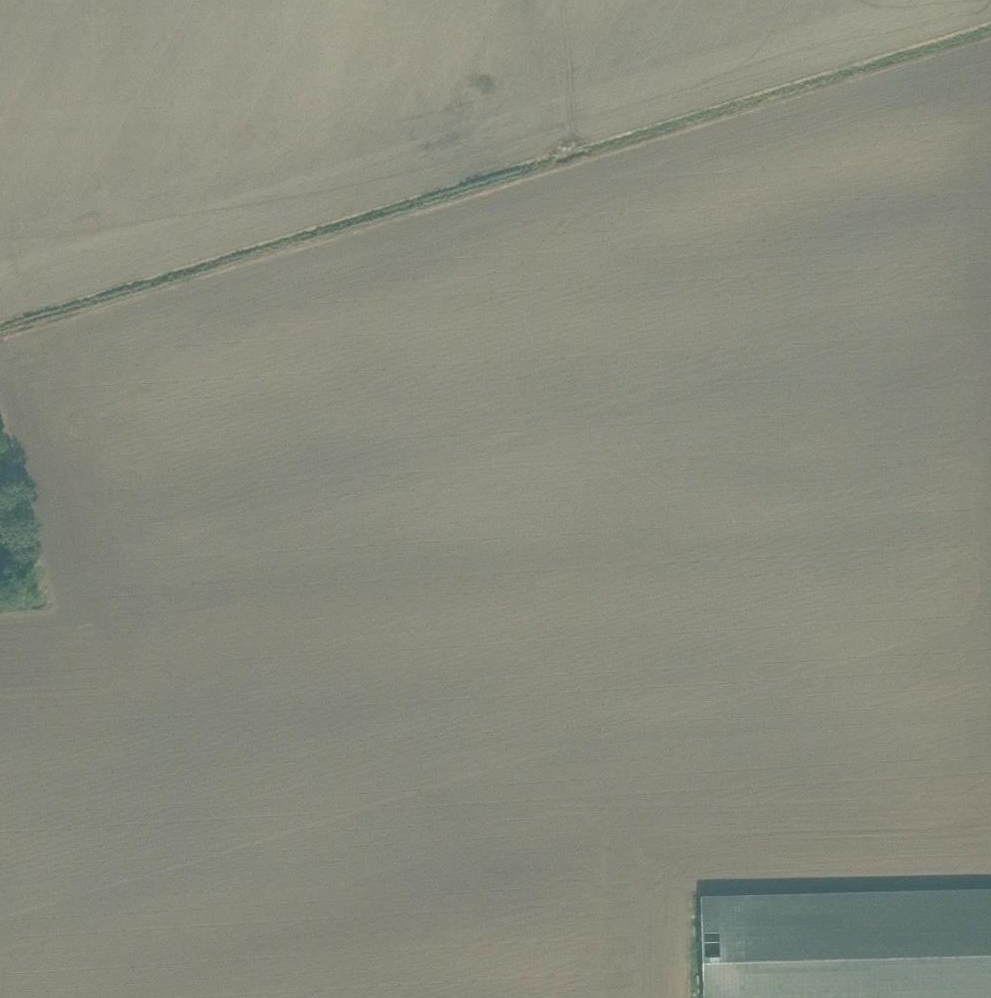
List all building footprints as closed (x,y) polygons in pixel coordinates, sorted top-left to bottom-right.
[(700,901),(703,997),(990,997),(990,893),(700,901)]
